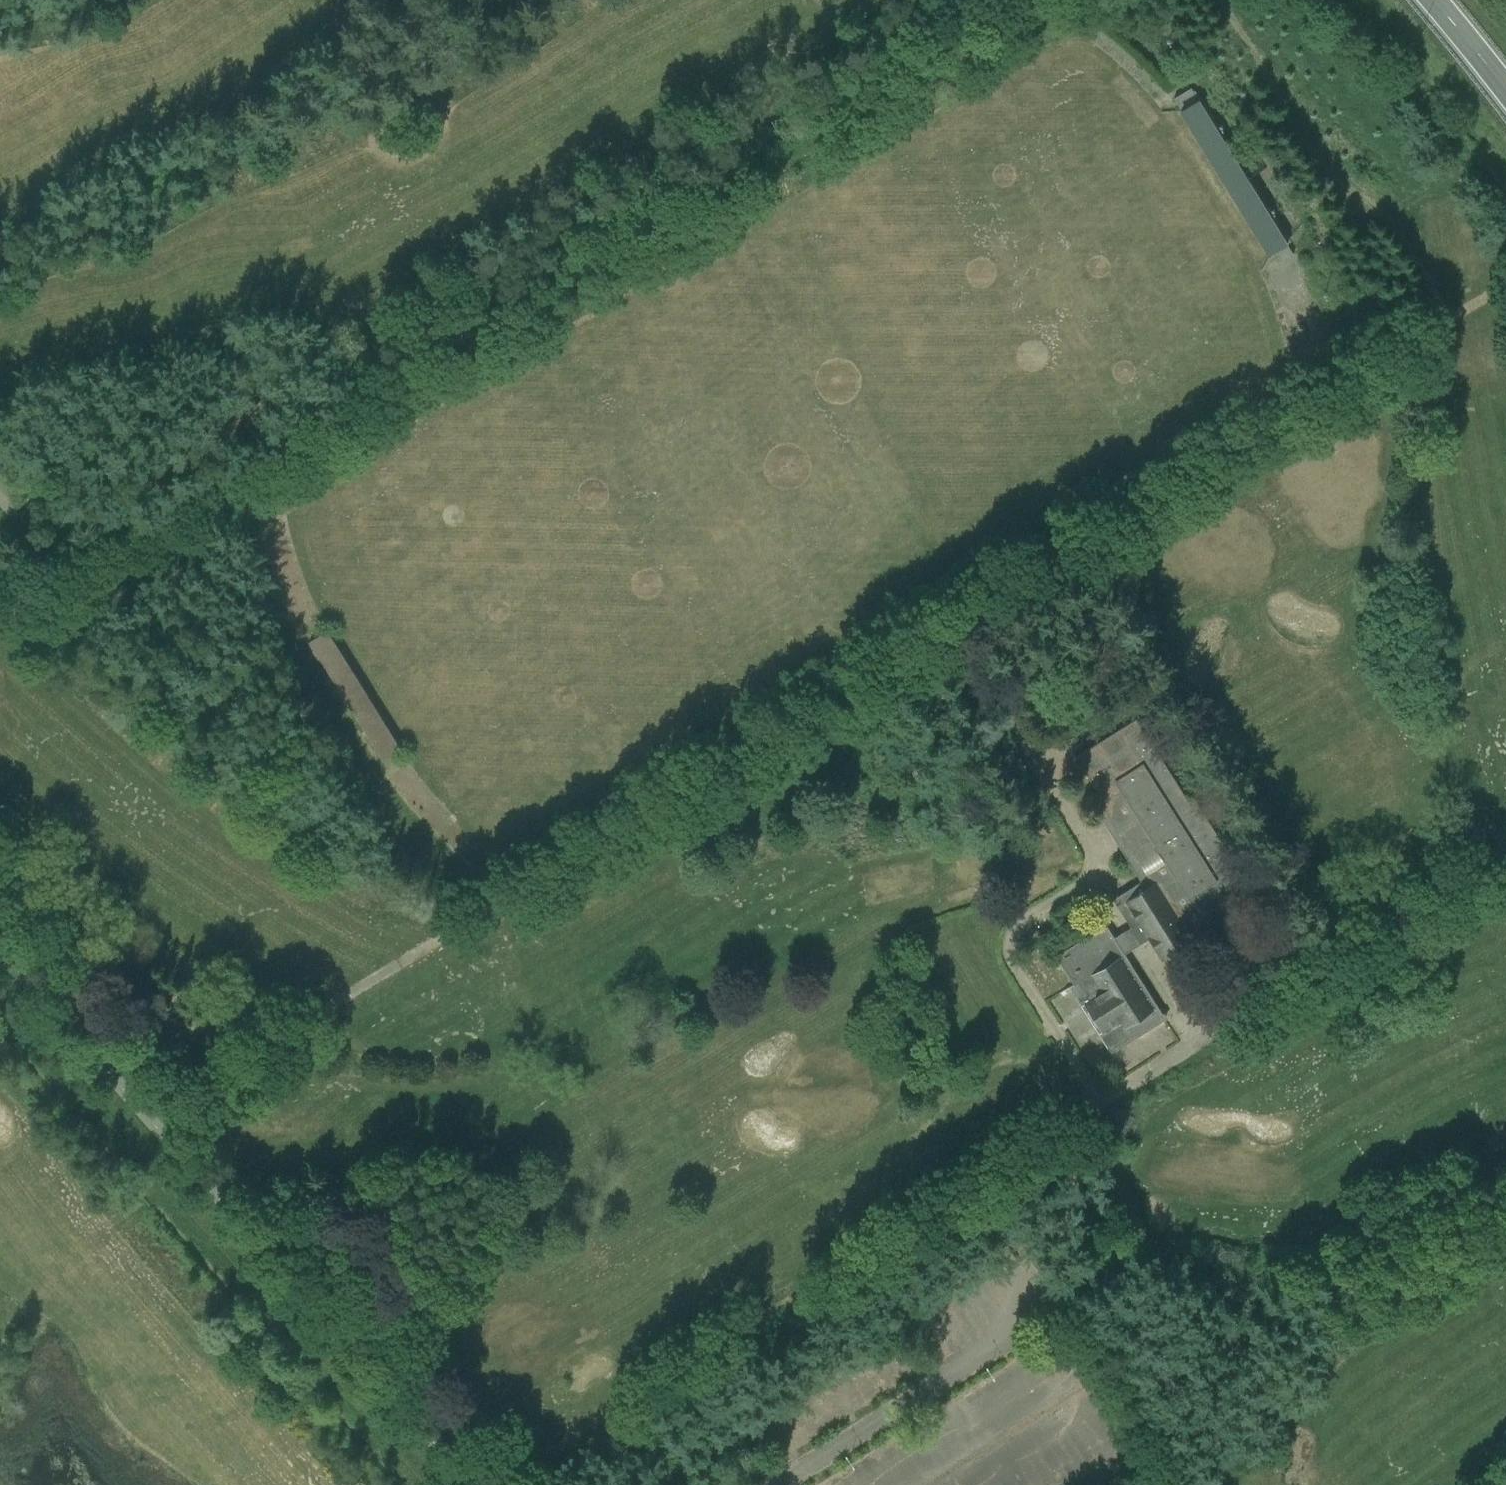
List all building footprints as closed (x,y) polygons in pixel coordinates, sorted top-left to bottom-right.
[(1203,104),(1176,121),(1260,258),(1288,241),(1203,104)] [(321,633),(307,641),(381,768),(395,760),(321,633)] [(1136,720),(1074,758),(1096,793),(1094,794),(1151,887),(1126,902),(1161,960),(1170,955),(1191,941),(1185,932),(1249,893),(1199,812),(1191,817),(1185,808),(1189,805),(1136,720)] [(1105,925),(1055,956),(1112,1046),(1130,1034),(1133,1039),(1165,1019),(1105,925)]
